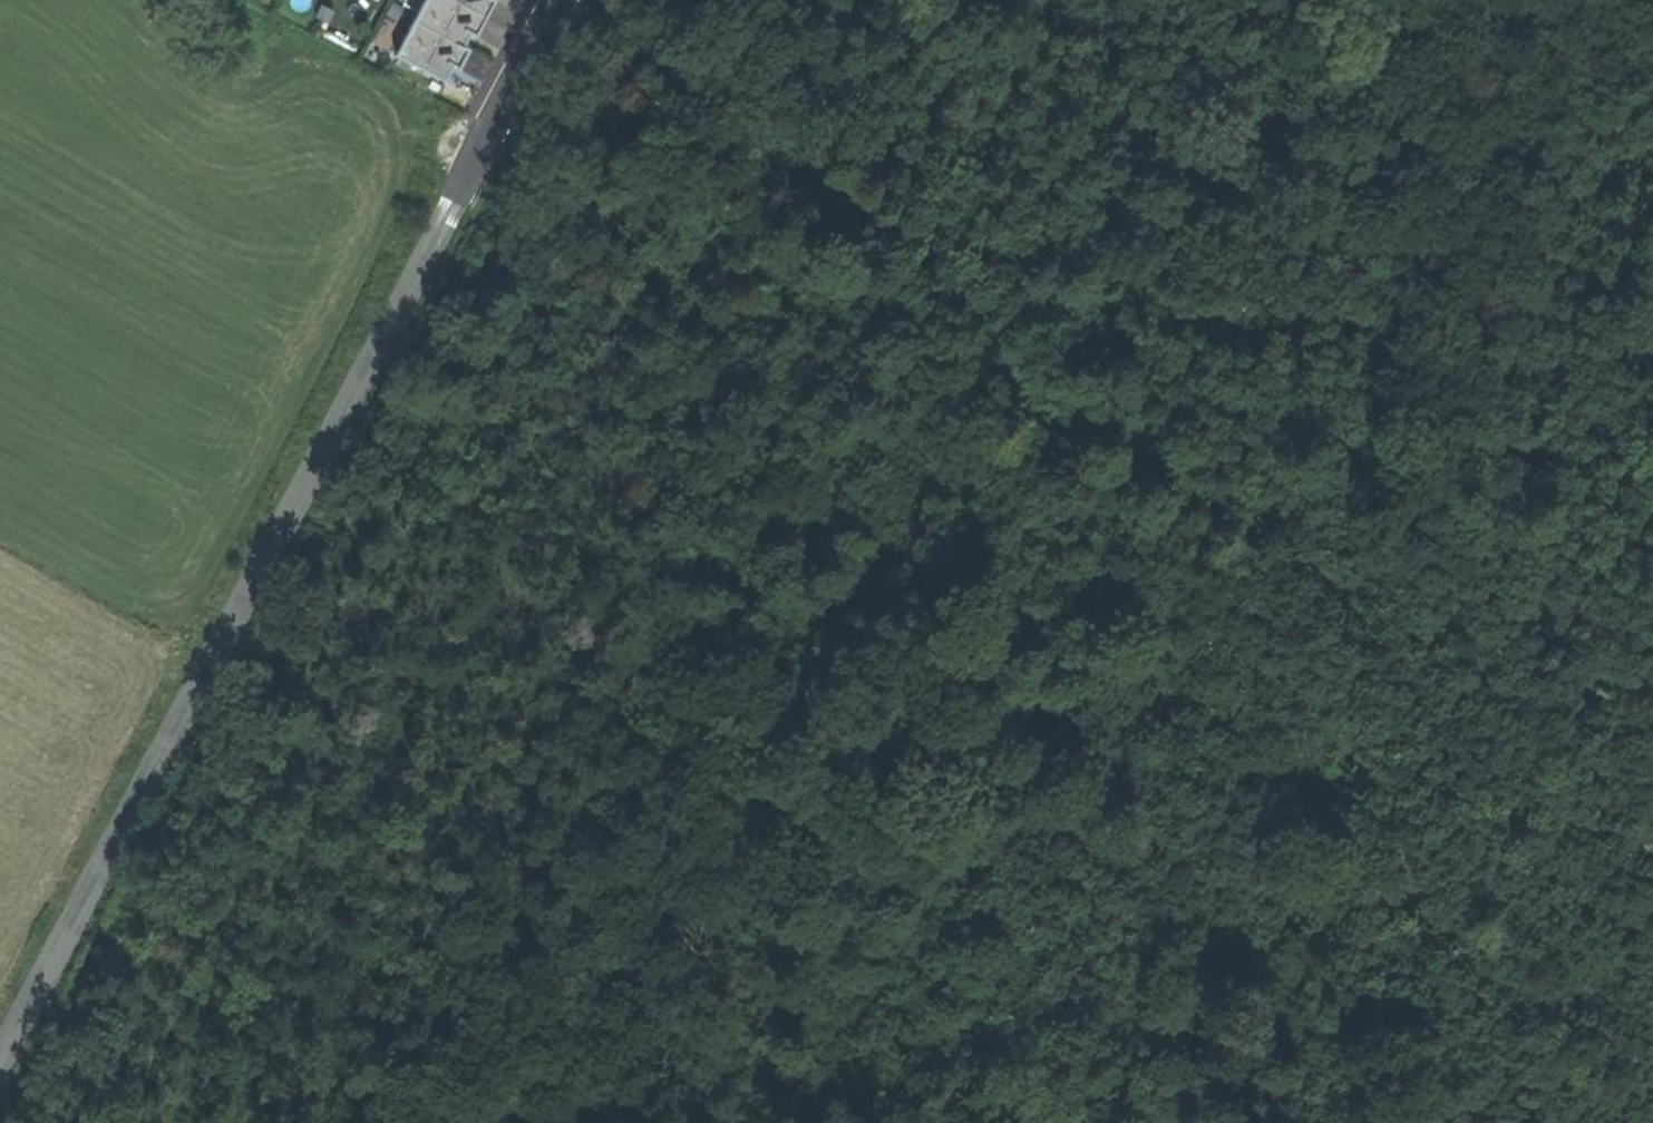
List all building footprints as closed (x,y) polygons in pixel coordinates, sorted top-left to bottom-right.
[(392,57),(446,87),(494,0),(423,0),(392,57)]
